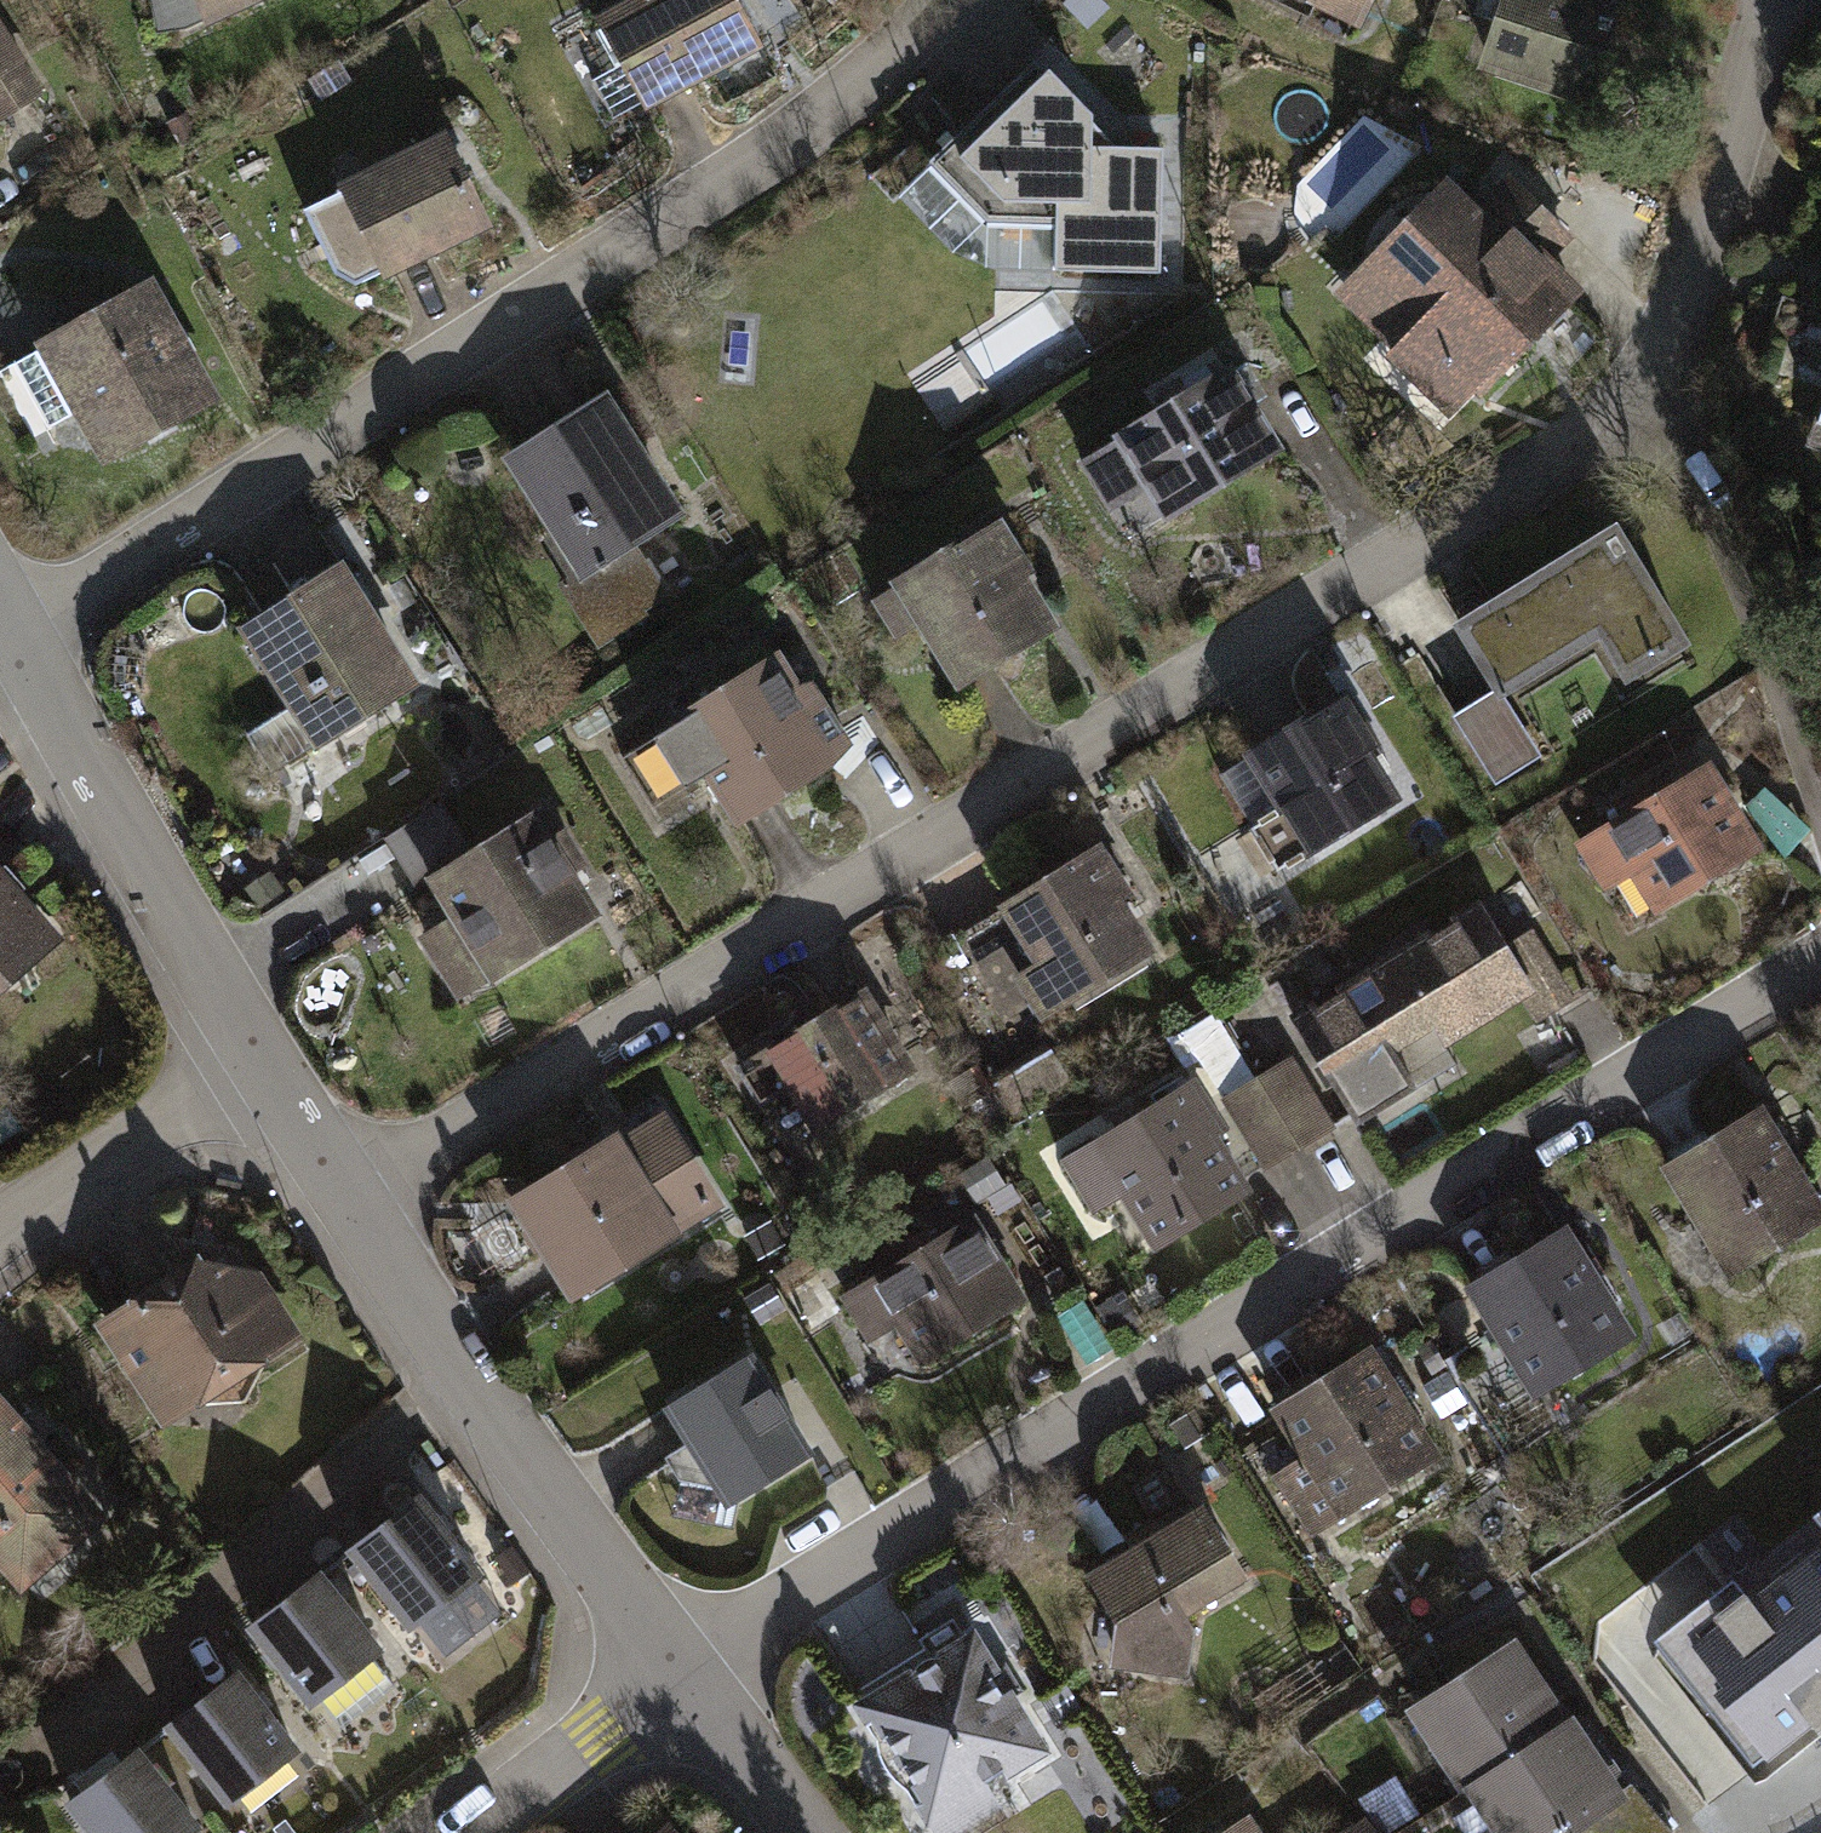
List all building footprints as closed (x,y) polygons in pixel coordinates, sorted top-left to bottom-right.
[(3,125),(56,92),(37,61),(42,58),(6,0),(0,0),(0,120),(3,125)] [(164,29),(200,14),(206,26),(260,0),(152,0),(164,29)] [(768,44),(743,0),(628,0),(603,14),(654,106),(768,44)] [(1354,30),(1367,0),(1290,0),(1354,30)] [(1470,69),(1594,104),(1627,0),(1491,0),(1470,69)] [(1166,274),(1165,144),(1122,145),(1108,131),(1038,58),(936,156),(991,213),(1059,214),(1059,268),(1166,274)] [(501,225),(453,128),(343,182),(367,229),(325,250),(338,278),(381,257),(392,278),(501,225)] [(1504,218),(1494,229),(1436,175),(1327,291),(1418,376),(1434,358),(1474,395),(1576,286),(1504,218)] [(225,395),(157,275),(38,342),(106,462),(225,395)] [(1164,524),(1283,449),(1227,360),(1109,434),(1112,439),(1092,452),(1116,492),(1136,479),(1164,524)] [(1797,444),(1820,451),(1820,367),(1797,444)] [(641,550),(695,516),(614,390),(511,455),(558,528),(544,537),(569,575),(553,585),(592,645),(670,595),(641,550)] [(992,504),(881,577),(884,581),(864,594),(890,634),(909,621),(952,686),(1049,624),(1021,581),(1036,571),(992,504)] [(1707,653),(1621,518),(1490,602),(1467,566),(1432,588),(1502,697),(1547,767),(1558,760),(1523,706),(1592,662),(1621,708),(1707,653)] [(347,555),(239,623),(317,747),(425,679),(347,555)] [(761,649),(652,719),(655,723),(636,736),(668,785),(689,771),(723,823),(847,743),(801,672),(783,684),(761,649)] [(1337,684),(1230,751),(1297,856),(1404,788),(1337,684)] [(1706,757),(1566,841),(1595,889),(1620,875),(1644,915),(1759,845),(1706,757)] [(417,877),(469,847),(449,813),(397,842),(417,877)] [(540,818),(439,882),(498,975),(599,912),(540,818)] [(1092,841),(985,907),(1047,1008),(1154,942),(1092,841)] [(0,855),(0,1009),(76,946),(0,855)] [(1472,899),(1339,983),(1367,1027),(1389,1013),(1412,1049),(1523,978),(1472,899)] [(849,989),(749,1049),(802,1135),(901,1074),(849,989)] [(1290,1050),(1217,1094),(1262,1168),(1335,1124),(1290,1050)] [(1173,1088),(1051,1159),(1081,1211),(1109,1195),(1141,1250),(1235,1195),(1173,1088)] [(1648,1166),(1718,1275),(1820,1209),(1820,1207),(1752,1099),(1648,1166)] [(609,1126),(492,1198),(554,1298),(672,1225),(662,1210),(704,1184),(660,1112),(617,1139),(609,1126)] [(963,1208),(831,1292),(862,1340),(884,1326),(911,1367),(1021,1297),(963,1208)] [(1557,1221),(1452,1287),(1524,1400),(1628,1334),(1557,1221)] [(228,1240),(107,1324),(177,1425),(298,1340),(228,1240)] [(1292,1454),(1257,1477),(1297,1539),(1434,1450),(1399,1397),(1409,1391),(1379,1344),(1364,1354),(1357,1342),(1260,1405),(1292,1454)] [(720,1498),(803,1445),(741,1350),(650,1408),(678,1451),(687,1445),(720,1498)] [(12,1387),(0,1398),(0,1552),(34,1592),(122,1518),(12,1387)] [(400,1491),(331,1547),(396,1628),(465,1572),(400,1491)] [(1191,1502),(1070,1572),(1101,1620),(1097,1665),(1175,1678),(1182,1610),(1236,1577),(1191,1502)] [(1752,1605),(1738,1586),(1658,1648),(1756,1774),(1820,1724),(1820,1552),(1752,1605)] [(301,1568),(229,1624),(294,1707),(366,1650),(301,1568)] [(840,1703),(923,1832),(973,1832),(999,1817),(981,1789),(1042,1750),(962,1625),(840,1703)] [(1392,1708),(1448,1793),(1453,1788),(1482,1832),(1674,1832),(1625,1779),(1610,1788),(1563,1713),(1558,1715),(1503,1636),(1392,1708)] [(219,1668),(148,1725),(214,1807),(285,1750),(219,1668)] [(45,1804),(68,1832),(177,1832),(186,1826),(121,1744),(45,1804)] [(1241,1812),(1208,1832),(1256,1832),(1241,1812)] [(1357,1815),(1330,1832),(1371,1832),(1357,1815)]
